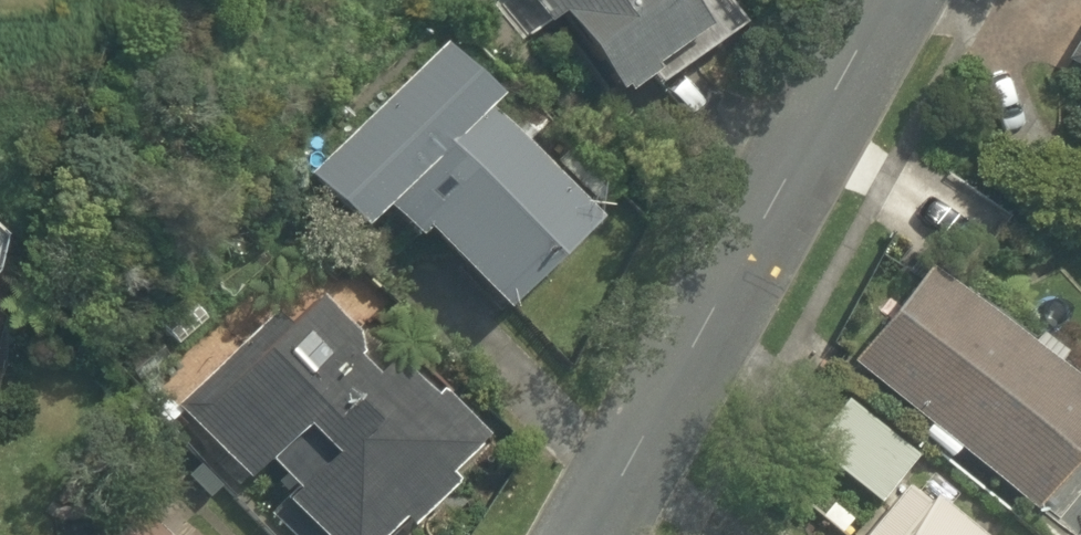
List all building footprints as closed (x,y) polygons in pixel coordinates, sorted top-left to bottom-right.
[(530,35),(548,25),(592,99),(699,35),(679,0),(510,0),(530,35)] [(1046,72),(1080,93),(1080,13),(1046,72)] [(489,101),(429,44),(296,183),(351,236),(373,213),(487,321),(585,218),(476,114),(489,101)] [(14,261),(0,245),(0,274),(14,261)] [(922,426),(915,436),(943,456),(951,446),(1034,504),(1080,438),(1080,403),(1045,378),(1054,365),(1016,338),(1006,351),(908,282),(845,372),(922,426)] [(295,291),(174,411),(240,478),(262,457),(291,486),(268,509),(294,534),(380,534),(389,526),(397,534),(446,485),(435,473),(466,443),(386,364),(365,385),(340,359),(352,347),(295,291)] [(896,479),(914,458),(843,398),(800,449),(855,495),(823,532),(826,534),(963,534),(896,479)] [(177,527),(150,499),(111,534),(202,534),(186,518),(177,527)]
